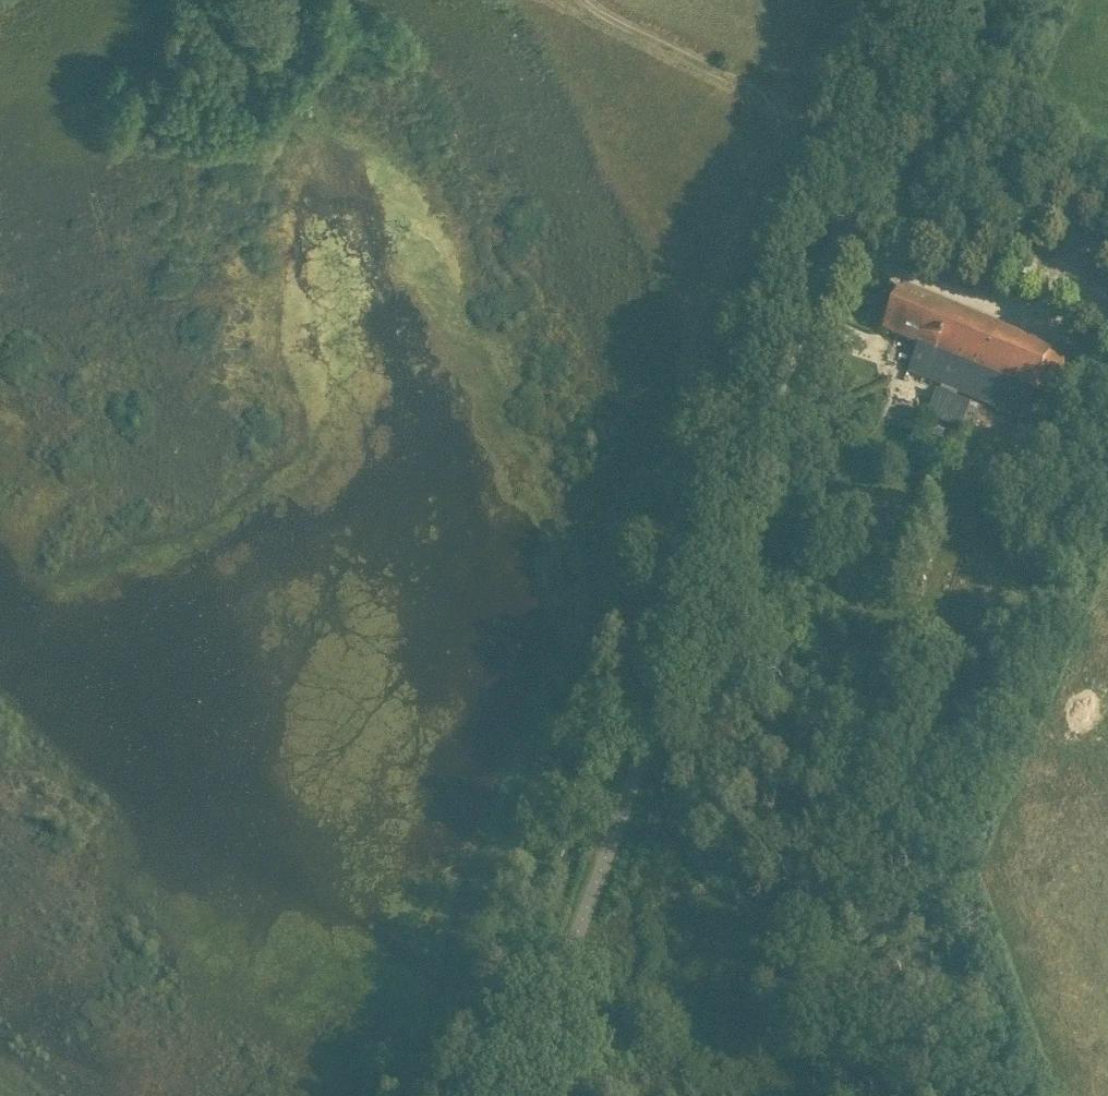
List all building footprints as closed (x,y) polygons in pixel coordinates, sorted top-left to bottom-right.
[(886,332),(919,345),(909,371),(940,384),(959,391),(1023,418),(1034,391),(1053,399),(1069,356),(1051,349),(1052,348),(904,287),(886,332)] [(936,393),(928,414),(962,428),(972,406),(956,400),(959,391),(940,384),(936,393)] [(949,433),(937,428),(932,440),(944,445),(949,433)]
